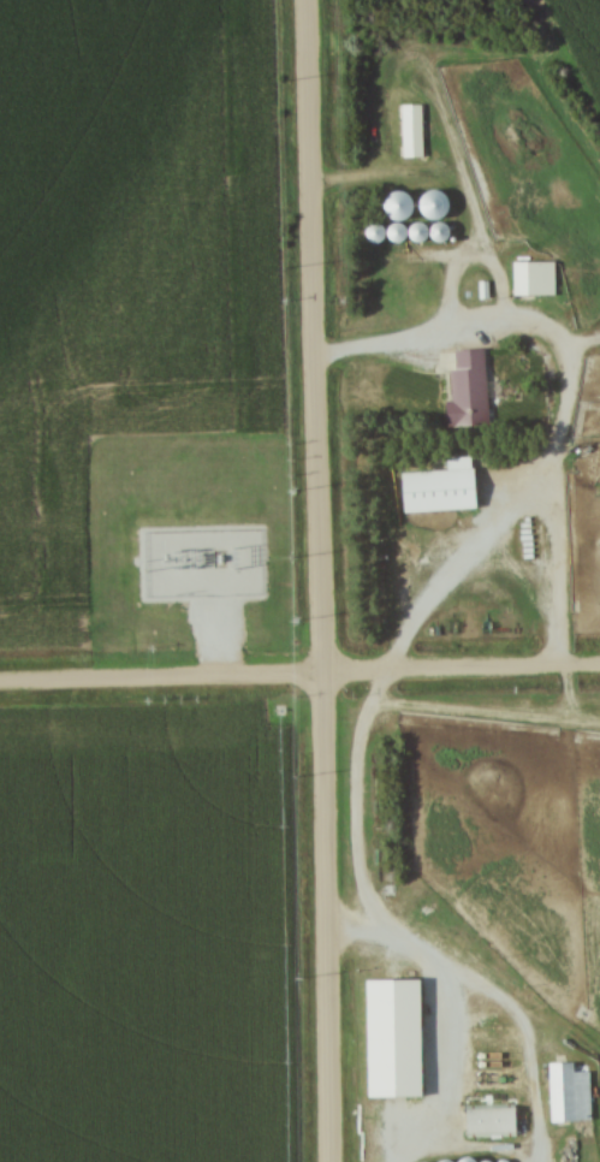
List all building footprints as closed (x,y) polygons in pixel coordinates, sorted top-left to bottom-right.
[(398,106),(398,160),(420,160),(420,106),(398,106)] [(370,197),(372,203),(375,208),(380,211),(386,209),(391,207),(394,203),(396,197),(394,192),(391,188),(386,185),(380,185),(375,188),(372,192),(370,197)] [(433,198),(432,192),(428,188),(422,185),(416,185),(410,188),(406,192),(404,198),(406,204),(410,209),(416,213),(422,213),(428,209),(432,204),(433,198)] [(446,211),(433,191),(411,204),(424,225),(446,211)] [(388,227),(378,232),(373,223),(358,231),(367,248),(383,239),(387,246),(402,238),(394,223),(409,215),(398,193),(376,205),(388,227)] [(394,224),(396,229),(399,232),(404,233),(409,232),(412,229),(414,224),(412,219),(409,215),(404,214),(399,215),(396,219),(394,224)] [(368,224),(367,219),(363,217),(360,215),(356,217),(352,219),(351,224),(352,227),(356,230),(360,231),(363,230),(367,227),(368,224)] [(387,224),(386,220),(382,217),(379,217),(375,220),(374,224),(375,227),(379,230),(382,230),(386,227),(387,224)] [(432,224),(432,220),(428,218),(424,217),(421,217),(417,220),(416,224),(417,227),(420,231),(423,232),(428,231),(430,229),(432,224)] [(551,297),(551,263),(509,263),(509,297),(551,297)] [(449,405),(441,405),(442,431),(484,429),(481,351),(447,353),(449,405)] [(396,474),(397,514),(471,512),(469,472),(396,474)] [(263,573),(142,573),(143,599),(264,599),(263,573)] [(586,1072),(569,1073),(569,1063),(546,1063),(546,1122),(587,1121),(586,1072)] [(462,1137),(513,1137),(513,1107),(462,1107),(462,1137)] [(445,1161),(447,1161),(454,1161),(456,1161),(458,1158),(458,1154),(456,1150),(453,1149),(448,1148),(445,1150),(444,1154),(442,1157),(445,1161)] [(474,1154),(471,1151),(468,1150),(464,1152),(463,1156),(464,1160),(467,1161),(472,1161),(474,1161),(475,1157),(474,1154)] [(493,1154),(489,1151),(486,1151),(482,1154),(481,1157),(482,1161),(483,1161),(492,1161),(494,1157),(493,1154)] [(438,1158),(435,1155),(432,1152),(428,1152),(424,1155),(422,1157),(422,1161),(436,1161),(438,1158)]
